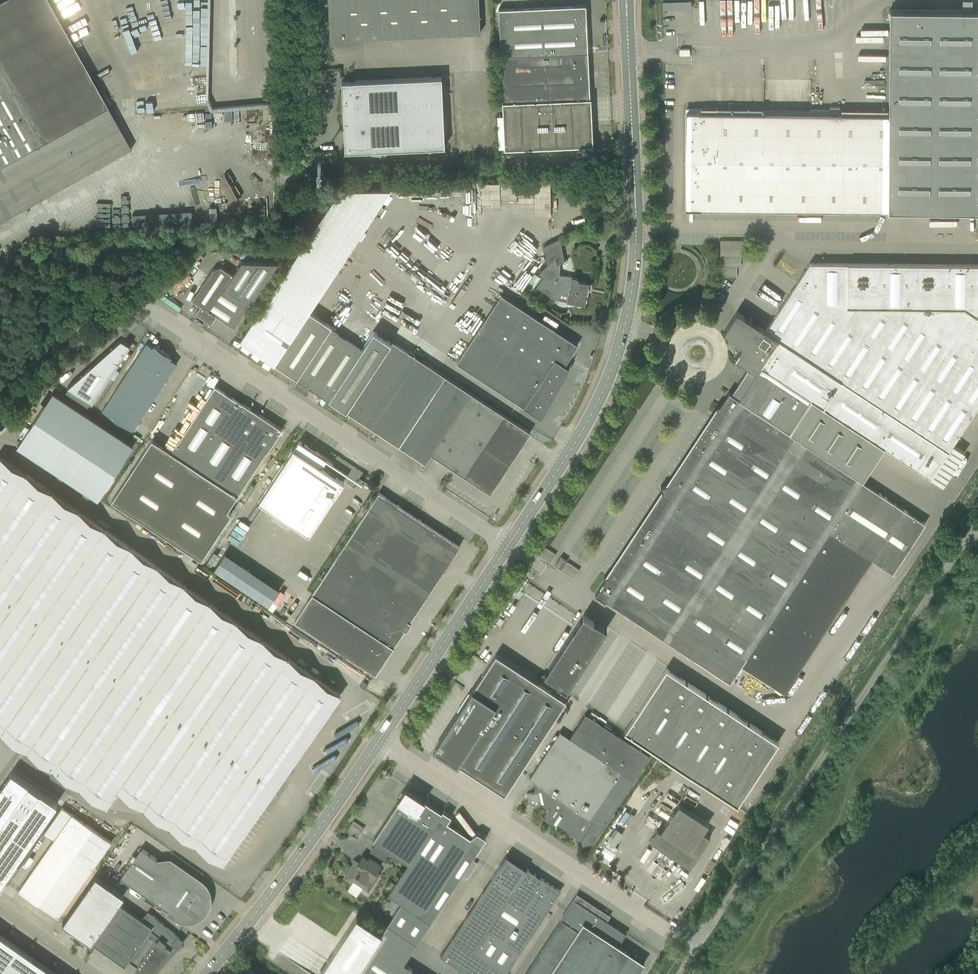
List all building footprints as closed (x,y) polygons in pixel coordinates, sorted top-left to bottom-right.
[(131,148),(49,0),(2,0),(0,1),(0,221),(131,148)] [(330,39),(480,32),(479,0),(328,0),(330,39)] [(590,98),(585,5),(498,9),(502,102),(505,149),(593,145),(592,122),(582,122),(581,99),(591,99),(591,98),(590,98)] [(889,9),(888,114),(839,114),(839,106),(829,106),(829,109),(810,109),(810,114),(702,113),(702,109),(686,109),(686,148),(685,148),(685,149),(685,209),(977,211),(977,10),(889,9)] [(443,146),(441,76),(342,81),(342,83),(343,83),(345,139),(343,139),(344,151),(443,146)] [(558,273),(556,265),(564,261),(560,238),(543,246),(547,264),(537,274),(537,275),(539,273),(543,276),(536,286),(556,299),(561,293),(568,294),(566,301),(585,305),(589,282),(578,280),(578,279),(577,278),(576,277),(558,273)] [(741,256),(745,256),(745,240),(721,240),(720,276),(737,276),(737,266),(741,266),(741,256)] [(234,327),(278,262),(242,260),(233,274),(221,266),(212,268),(192,299),(200,304),(193,315),(210,325),(216,315),(234,327)] [(977,404),(977,265),(809,263),(765,330),(736,311),(723,331),(738,341),(740,342),(740,344),(741,345),(741,347),(740,348),(740,350),(735,358),(749,366),(731,393),(742,399),(741,400),(789,432),(811,399),(942,485),(964,452),(952,444),(977,404)] [(274,364),(310,310),(276,288),(240,341),(274,364)] [(564,365),(577,344),(501,294),(457,362),(541,417),(561,381),(563,382),(570,368),(564,365)] [(345,411),(390,342),(374,330),(361,348),(330,328),(332,325),(310,310),(274,364),(297,379),(345,411)] [(121,339),(67,387),(92,403),(130,345),(121,339)] [(372,429),(419,358),(391,340),(390,342),(345,411),(372,429)] [(132,430),(171,371),(177,362),(170,358),(171,356),(154,345),(153,347),(146,342),(102,410),(132,430)] [(653,352),(660,354),(660,352),(662,353),(663,348),(662,347),(657,345),(655,346),(655,348),(653,352)] [(420,460),(466,390),(419,358),(372,429),(420,460)] [(152,439),(112,500),(200,558),(201,559),(231,513),(227,510),(237,495),(266,451),(267,452),(282,429),(242,402),(241,403),(237,401),(215,386),(209,394),(171,452),(152,439)] [(490,492),(530,432),(466,390),(420,460),(425,463),(432,454),(490,492)] [(862,480),(789,432),(741,400),(742,399),(731,393),(729,391),(719,405),(716,405),(717,409),(667,484),(660,486),(662,492),(607,576),(603,577),(604,580),(595,594),(605,601),(606,600),(730,681),(741,665),(783,693),(871,559),(892,573),(925,523),(861,481),(862,480)] [(53,392),(17,446),(48,466),(83,412),(53,392)] [(293,448),(258,501),(293,523),(307,533),(309,534),(338,490),(343,482),(325,469),(330,461),(299,440),(293,449),(293,448)] [(98,800),(106,806),(118,789),(222,863),(340,694),(0,457),(0,731),(98,800)] [(459,545),(378,492),(334,559),(372,584),(415,612),(459,545)] [(540,556),(550,563),(556,554),(545,547),(540,556)] [(272,605),(284,588),(228,550),(216,568),(272,605)] [(555,565),(561,569),(567,561),(560,557),(555,565)] [(415,612),(372,584),(334,559),(312,593),(372,632),(393,646),(415,612)] [(562,570),(574,578),(579,570),(568,562),(562,570)] [(393,646),(372,632),(312,593),(295,620),(375,673),(393,646)] [(540,677),(538,681),(539,682),(552,690),(556,683),(566,690),(606,628),(599,624),(596,621),(595,623),(593,621),(589,618),(583,614),(582,615),(585,617),(585,618),(583,621),(582,622),(580,620),(548,669),(551,670),(547,676),(544,680),(540,677)] [(504,794),(566,699),(552,690),(539,682),(538,681),(496,653),(434,748),(504,794)] [(778,741),(666,668),(625,731),(737,804),(778,741)] [(365,689),(368,684),(363,681),(360,686),(365,689)] [(532,792),(526,793),(529,806),(543,803),(549,807),(549,809),(542,819),(552,825),(554,822),(568,832),(569,837),(574,836),(576,841),(581,840),(582,845),(593,842),(650,756),(619,735),(620,733),(615,730),(614,732),(586,713),(570,737),(560,731),(529,778),(536,782),(537,784),(537,785),(532,792)] [(0,789),(0,884),(57,804),(12,772),(0,789)] [(317,973),(420,973),(403,963),(431,921),(465,868),(476,852),(481,844),(486,838),(477,832),(470,837),(447,822),(451,816),(442,810),(441,812),(424,801),(425,800),(424,800),(405,787),(397,801),(398,802),(373,840),(408,863),(394,883),(391,881),(388,886),(391,888),(391,889),(390,890),(387,894),(401,903),(389,921),(383,930),(382,932),(356,915),(326,961),(317,973)] [(682,802),(692,808),(700,795),(689,789),(682,802)] [(703,831),(708,823),(678,803),(660,831),(657,828),(649,840),(690,867),(710,836),(703,831)] [(62,807),(50,825),(60,831),(54,840),(93,867),(111,842),(72,814),(62,807)] [(601,852),(611,858),(626,832),(616,826),(601,852)] [(54,840),(18,891),(57,918),(93,867),(54,840)] [(162,862),(141,848),(121,877),(175,916),(178,917),(182,919),(187,920),(189,919),(192,919),(196,918),(199,916),(202,913),(205,910),(207,907),(208,903),(208,899),(208,896),(207,893),(206,889),(204,885),(201,883),(170,861),(162,862)] [(374,875),(381,864),(369,856),(367,858),(362,855),(354,867),(351,866),(344,877),(352,883),(353,881),(368,890),(377,877),(374,875)] [(560,890),(506,855),(440,955),(468,973),(505,973),(506,972),(560,890)] [(62,922),(91,941),(125,965),(128,960),(137,966),(135,968),(143,973),(153,973),(155,972),(156,972),(157,971),(179,945),(178,944),(177,940),(179,938),(176,936),(177,936),(167,927),(166,928),(163,925),(163,924),(153,916),(152,917),(147,913),(142,919),(118,903),(124,895),(95,875),(62,922)] [(638,971),(624,961),(629,953),(618,945),(625,933),(574,899),(561,919),(524,973),(636,973),(638,971)] [(0,935),(0,973),(56,973),(0,935)]
